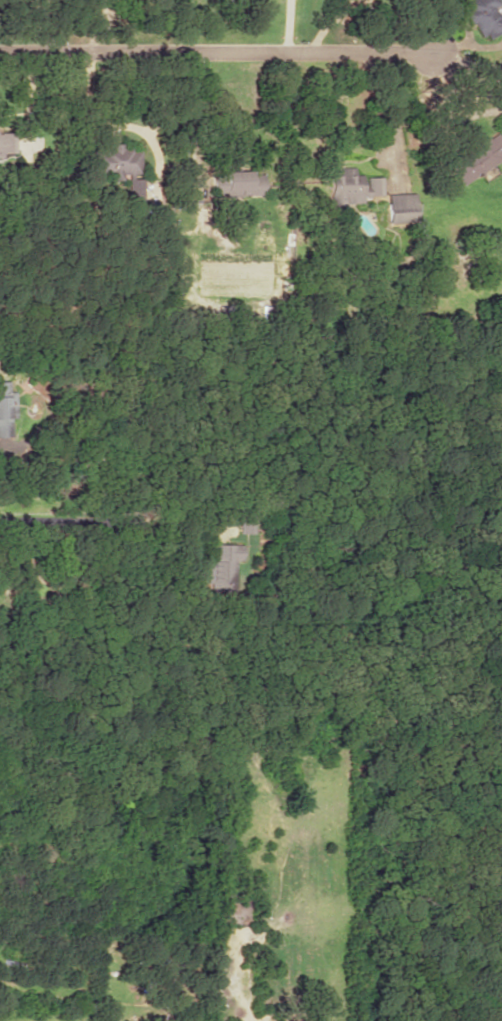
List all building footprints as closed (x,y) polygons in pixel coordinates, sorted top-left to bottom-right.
[(501,27),(501,13),(496,16),(492,6),(497,4),(496,0),(464,0),(461,1),(470,23),(473,22),(479,37),(501,27)] [(501,159),(498,155),(501,153),(501,137),(498,130),(447,161),(461,184),(501,159)] [(13,156),(14,133),(0,132),(0,156),(13,156)] [(24,150),(40,151),(41,137),(25,136),(24,150)] [(91,174),(138,173),(138,149),(118,149),(118,142),(108,142),(108,147),(91,148),(91,174)] [(382,195),(381,176),(363,176),(363,174),(354,174),(354,166),(330,167),(331,209),(345,209),(345,203),(362,202),(362,196),(382,195)] [(212,194),(263,194),(263,172),(211,172),(212,194)] [(140,178),(127,178),(127,199),(139,200),(140,178)] [(387,222),(401,222),(401,228),(415,227),(414,193),(386,193),(387,222)] [(11,436),(10,418),(16,417),(15,391),(9,391),(8,380),(0,381),(0,436),(11,436)] [(238,533),(251,533),(252,508),(238,508),(238,533)] [(233,559),(240,560),(240,544),(209,543),(209,560),(206,560),(205,592),(233,593),(233,559)]
